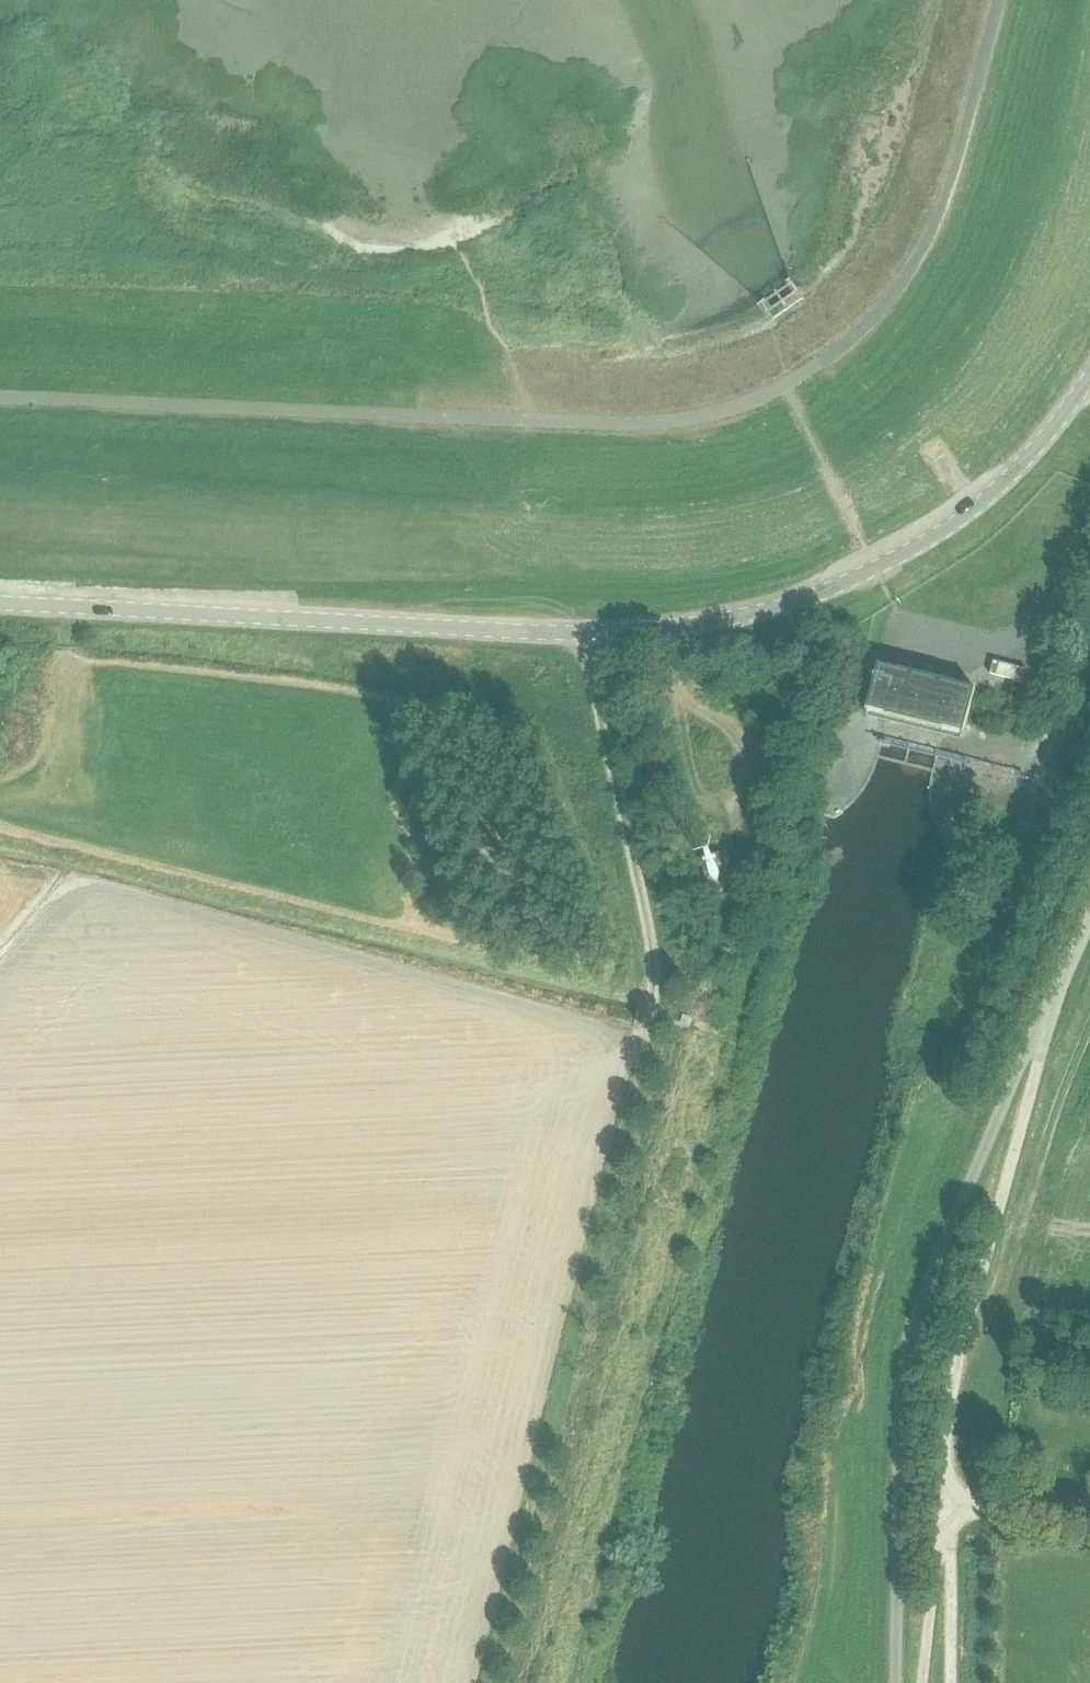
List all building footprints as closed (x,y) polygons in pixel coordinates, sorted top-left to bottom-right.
[(936,441),(923,451),(933,464),(946,455),(936,441)] [(1026,671),(994,663),(991,676),(1023,684),(1026,671)] [(977,691),(880,667),(867,715),(964,739),(977,691)] [(709,680),(701,681),(703,690),(711,688),(709,680)] [(979,764),(970,792),(1014,806),(1023,777),(979,764)] [(721,855),(700,861),(704,873),(725,867),(721,855)]
